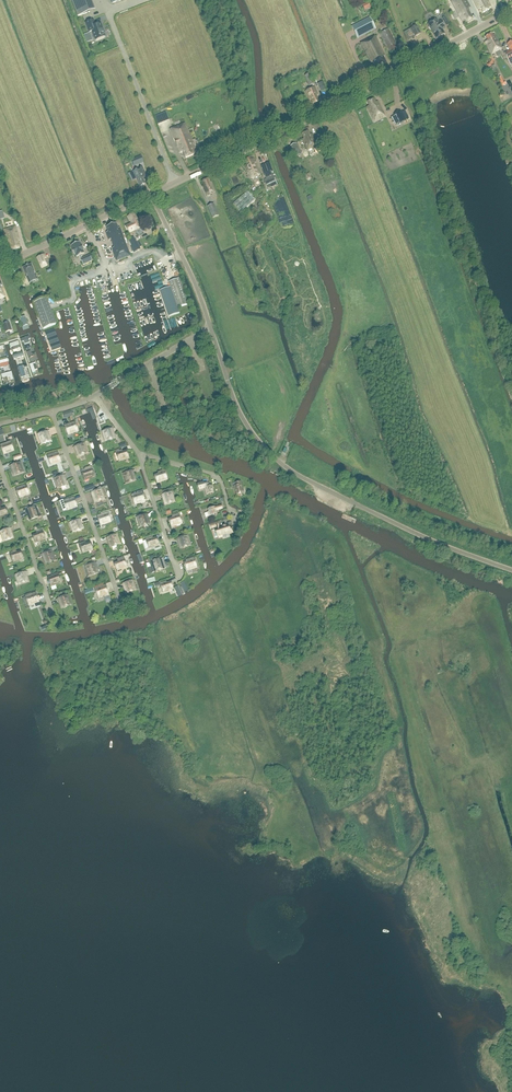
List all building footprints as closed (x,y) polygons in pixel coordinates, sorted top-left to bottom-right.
[(78,16),(89,12),(85,0),(72,0),(78,16)] [(466,22),(472,19),(469,12),(468,9),(470,8),(466,0),(454,0),(451,2),(462,22),(465,21),(466,22)] [(488,1),(487,0),(473,0),(478,10),(481,9),(483,13),(489,10),(491,7),(488,1)] [(368,2),(362,5),(365,11),(371,8),(368,2)] [(359,37),(374,29),(369,19),(354,27),(359,37)] [(85,23),(89,32),(92,31),(95,41),(105,37),(104,33),(101,23),(95,25),(93,20),(85,23)] [(437,20),(428,25),(429,26),(429,28),(430,29),(431,30),(436,39),(445,34),(442,30),(445,28),(441,21),(438,23),(437,20)] [(66,36),(61,25),(57,26),(61,38),(66,36)] [(411,29),(415,37),(421,34),(416,26),(411,29)] [(399,49),(388,29),(379,34),(390,54),(399,49)] [(485,43),(491,55),(502,49),(495,35),(492,36),(491,34),(485,37),(488,41),(485,43)] [(386,64),(382,57),(385,56),(374,36),(360,43),(371,63),(373,62),(376,69),(386,64)] [(311,100),(313,105),(319,102),(316,96),(318,96),(314,88),(312,89),(311,86),(314,84),(310,74),(305,76),(310,89),(305,91),(309,100),(311,100)] [(82,94),(87,92),(82,77),(77,78),(82,94)] [(498,79),(502,87),(506,85),(505,82),(504,82),(501,77),(498,79)] [(367,108),(374,123),(385,117),(378,102),(376,103),(374,99),(367,103),(369,107),(367,108)] [(401,111),(394,115),(394,116),(392,118),(394,122),(397,120),(399,125),(406,121),(405,121),(408,119),(404,111),(401,113),(401,111)] [(196,151),(195,147),(194,147),(185,124),(170,129),(177,146),(180,153),(183,152),(185,158),(194,155),(193,153),(196,151)] [(308,131),(302,134),(304,139),(302,140),(307,150),(313,148),(313,149),(316,154),(325,149),(323,144),(317,147),(312,136),(310,136),(308,131)] [(295,158),(302,155),(296,144),(290,146),(295,158)] [(141,157),(132,161),(134,165),(143,162),(141,157)] [(260,175),(253,159),(251,160),(250,157),(244,160),(247,165),(245,166),(251,179),(260,175)] [(133,172),(129,174),(132,181),(136,179),(140,187),(141,186),(145,185),(142,179),(147,177),(143,167),(133,172)] [(270,184),(276,181),(274,176),(273,176),(271,172),(271,171),(268,172),(264,174),(264,175),(266,179),(263,180),(266,186),(267,186),(268,189),(271,187),(270,184)] [(205,188),(204,189),(207,196),(215,193),(211,183),(210,183),(208,179),(202,182),(205,188)] [(270,197),(278,194),(275,188),(267,191),(270,197)] [(219,216),(214,204),(207,207),(212,219),(219,216)] [(134,214),(128,217),(131,224),(126,226),(129,233),(135,230),(135,231),(141,228),(134,214)] [(118,229),(116,224),(106,228),(108,232),(106,233),(109,241),(111,240),(114,248),(112,249),(116,262),(130,256),(120,228),(118,229)] [(20,248),(18,242),(20,241),(15,227),(4,230),(8,245),(10,244),(12,250),(20,248)] [(128,240),(131,246),(133,245),(136,251),(140,249),(137,243),(134,237),(128,240)] [(72,250),(74,254),(75,254),(76,257),(79,256),(81,260),(80,260),(83,266),(92,261),(89,256),(82,259),(80,256),(84,254),(79,242),(71,246),(73,250),(72,250)] [(37,258),(41,269),(47,266),(44,260),(46,259),(44,255),(37,258)] [(29,284),(37,280),(31,264),(23,268),(29,284)] [(164,289),(160,291),(169,317),(179,313),(178,309),(188,305),(179,279),(179,278),(168,282),(170,287),(164,289)] [(47,299),(33,304),(43,330),(56,325),(47,299)] [(25,317),(20,319),(23,327),(22,328),(23,331),(29,329),(28,325),(25,317)] [(5,333),(11,331),(9,323),(2,325),(5,333)] [(19,339),(23,350),(30,347),(26,337),(19,339)] [(32,360),(35,359),(32,348),(28,349),(30,356),(28,357),(27,352),(25,353),(27,362),(32,361),(32,360)] [(33,361),(33,363),(25,366),(29,376),(37,373),(35,369),(38,367),(35,360),(33,361)] [(5,378),(6,383),(12,382),(10,373),(0,374),(0,376),(0,379),(5,378)] [(68,436),(78,432),(74,422),(64,426),(68,436)] [(115,439),(112,429),(102,432),(105,442),(115,439)] [(52,445),(50,442),(51,441),(47,431),(37,435),(41,445),(45,443),(46,447),(52,445)] [(80,445),(74,447),(78,457),(88,454),(84,444),(85,443),(84,441),(79,443),(80,445)] [(11,442),(0,446),(3,454),(14,451),(11,442)] [(122,451),(115,453),(118,461),(129,458),(127,452),(123,453),(122,451)] [(58,455),(54,456),(53,452),(46,455),(50,465),(61,461),(58,455)] [(20,462),(10,466),(14,476),(24,473),(20,462)] [(84,481),(95,478),(91,468),(81,471),(84,481)] [(133,471),(122,474),(126,484),(136,481),(133,471)] [(156,483),(167,479),(164,471),(158,473),(159,475),(154,476),(156,483)] [(53,477),(57,489),(67,485),(63,473),(53,477)] [(208,484),(207,484),(207,483),(204,483),(203,482),(197,484),(199,490),(204,489),(206,496),(213,494),(212,489),(213,489),(212,486),(209,487),(208,484)] [(243,492),(240,482),(235,483),(236,486),(233,487),(234,490),(235,490),(236,494),(243,492)] [(16,490),(16,491),(19,498),(29,494),(25,484),(19,486),(20,488),(16,490)] [(101,490),(91,493),(95,503),(105,500),(101,490)] [(172,492),(161,495),(165,506),(175,502),(172,492)] [(144,501),(142,495),(138,496),(138,494),(131,496),(134,505),(144,501)] [(75,500),(70,501),(69,498),(63,500),(66,510),(77,506),(75,500)] [(25,508),(29,521),(39,517),(35,505),(25,508)] [(221,506),(214,508),(214,507),(208,509),(210,517),(216,515),(215,511),(222,509),(221,506)] [(100,525),(111,522),(108,513),(101,516),(102,518),(98,519),(100,525)] [(137,517),(140,528),(150,525),(146,513),(136,516),(137,517)] [(171,527),(181,523),(178,515),(172,517),(173,519),(168,520),(171,527)] [(80,520),(70,523),(73,533),(83,530),(80,520)] [(230,533),(232,533),(231,529),(230,530),(229,530),(228,526),(226,526),(223,527),(215,530),(218,537),(219,538),(222,537),(222,535),(225,534),(226,534),(230,533)] [(0,532),(0,533),(3,542),(13,539),(10,528),(0,532)] [(45,539),(42,531),(41,529),(35,531),(36,533),(37,535),(32,536),(35,543),(45,539)] [(120,545),(116,535),(112,536),(111,534),(107,536),(107,538),(106,538),(110,548),(120,545)] [(187,536),(177,539),(180,550),(190,546),(187,536)] [(159,545),(157,539),(153,540),(152,538),(146,540),(148,549),(159,545)] [(93,549),(90,543),(86,545),(85,543),(79,545),(82,553),(93,549)] [(2,553),(5,564),(10,562),(7,551),(2,553)] [(51,551),(42,554),(45,565),(55,561),(51,551)] [(23,559),(21,552),(17,554),(16,552),(10,554),(13,562),(23,559)] [(123,557),(117,559),(118,563),(114,564),(116,571),(127,567),(123,557)] [(161,559),(151,562),(154,572),(164,569),(161,559)] [(186,571),(197,567),(194,559),(188,561),(188,563),(184,564),(186,571)] [(84,564),(89,577),(99,573),(94,561),(84,564)] [(51,574),(51,576),(47,577),(51,587),(52,589),(56,588),(56,586),(61,584),(57,573),(60,573),(59,571),(51,574)] [(25,572),(15,575),(19,586),(29,582),(25,572)] [(132,581),(122,584),(126,594),(136,591),(132,581)] [(173,589),(171,583),(167,584),(166,582),(160,584),(163,593),(173,589)] [(179,585),(173,587),(176,596),(182,595),(179,585)] [(108,593),(106,587),(102,588),(101,587),(95,589),(98,597),(108,593)] [(39,603),(35,593),(25,597),(29,607),(39,603)] [(67,596),(57,599),(61,609),(71,606),(67,596)]
